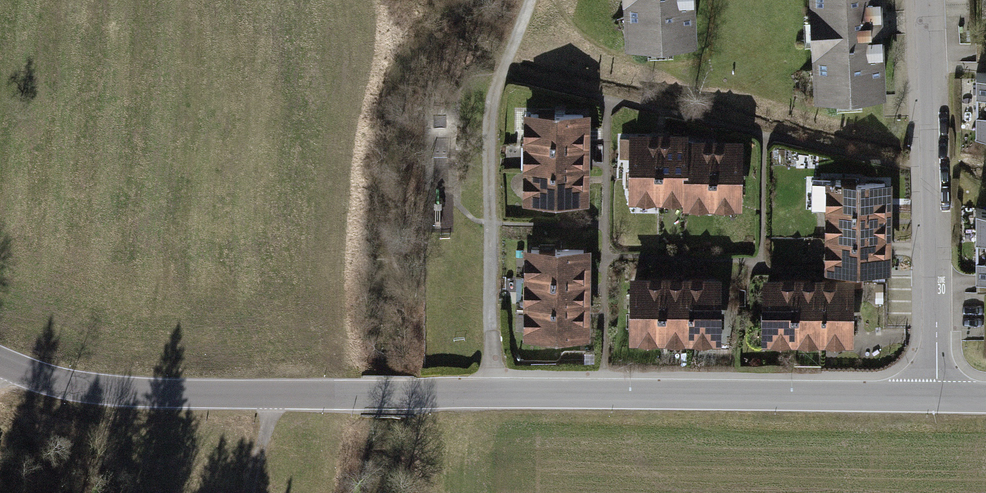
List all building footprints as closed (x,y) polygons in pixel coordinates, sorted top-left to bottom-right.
[(643,42),(692,40),(691,18),(693,18),(692,0),(626,0),(626,16),(633,14),(637,28),(643,42)] [(813,0),(815,46),(816,67),(823,65),(827,80),(833,95),(881,92),(880,71),(882,70),(879,0),(813,0)] [(976,130),(985,132),(985,73),(976,73),(976,130)] [(530,137),(530,142),(582,142),(583,135),(583,122),(583,114),(530,114),(530,120),(530,137)] [(649,137),(633,137),(633,193),(658,193),(659,141),(649,141),(649,137)] [(671,141),(659,141),(658,193),(684,194),(685,194),(686,144),(687,144),(687,138),(671,138),(671,141)] [(530,162),(530,169),(582,170),(582,163),(582,150),(582,142),(530,142),(530,147),(530,162)] [(700,144),(687,144),(686,144),(685,194),(684,194),(684,200),(712,200),(712,148),(700,148),(700,144)] [(729,148),(712,148),(712,200),(737,200),(738,166),(742,166),(742,150),(729,148)] [(582,170),(530,169),(530,175),(530,191),(529,197),(582,197),(582,187),(582,176),(582,170)] [(834,183),(812,183),(812,189),(812,203),(812,209),(832,209),(832,211),(846,211),(885,211),(885,205),(885,191),(885,183),(841,183),(841,180),(834,180),(834,183)] [(976,208),(976,275),(985,275),(985,209),(976,208)] [(846,211),(832,211),(832,229),(832,238),(866,238),(877,238),(884,238),(885,211),(846,211)] [(866,238),(832,238),(832,242),(832,256),(831,272),(850,272),(850,266),(862,266),(884,266),(884,256),(884,247),(884,238),(877,238),(866,238)] [(531,272),(531,277),(583,278),(583,269),(583,257),(584,250),(531,249),(531,256),(531,272)] [(850,272),(831,272),(832,283),(838,284),(850,284),(861,283),(862,266),(850,266),(850,272)] [(530,299),(530,304),(583,305),(583,296),(583,285),(583,278),(531,277),(531,283),(530,299)] [(661,334),(662,281),(656,281),(641,281),(634,281),(633,333),(637,333),(656,334),(661,334)] [(684,334),(688,334),(689,282),(684,282),(668,281),(662,281),(661,334),(664,334),(684,334)] [(696,282),(689,282),(688,334),(692,334),(711,334),(716,334),(717,282),(710,282),(696,282)] [(794,312),(795,283),(788,283),(773,283),(766,283),(766,335),(771,335),(790,335),(794,335),(794,312)] [(822,294),(822,283),(816,283),(800,283),(795,283),(794,312),(794,335),(817,336),(821,336),(822,294)] [(832,283),(822,283),(822,294),(821,336),(826,336),(844,336),(849,336),(850,284),(838,284),(832,283)] [(583,305),(530,304),(530,311),(530,327),(530,332),(583,333),(583,323),(583,312),(583,305)]
